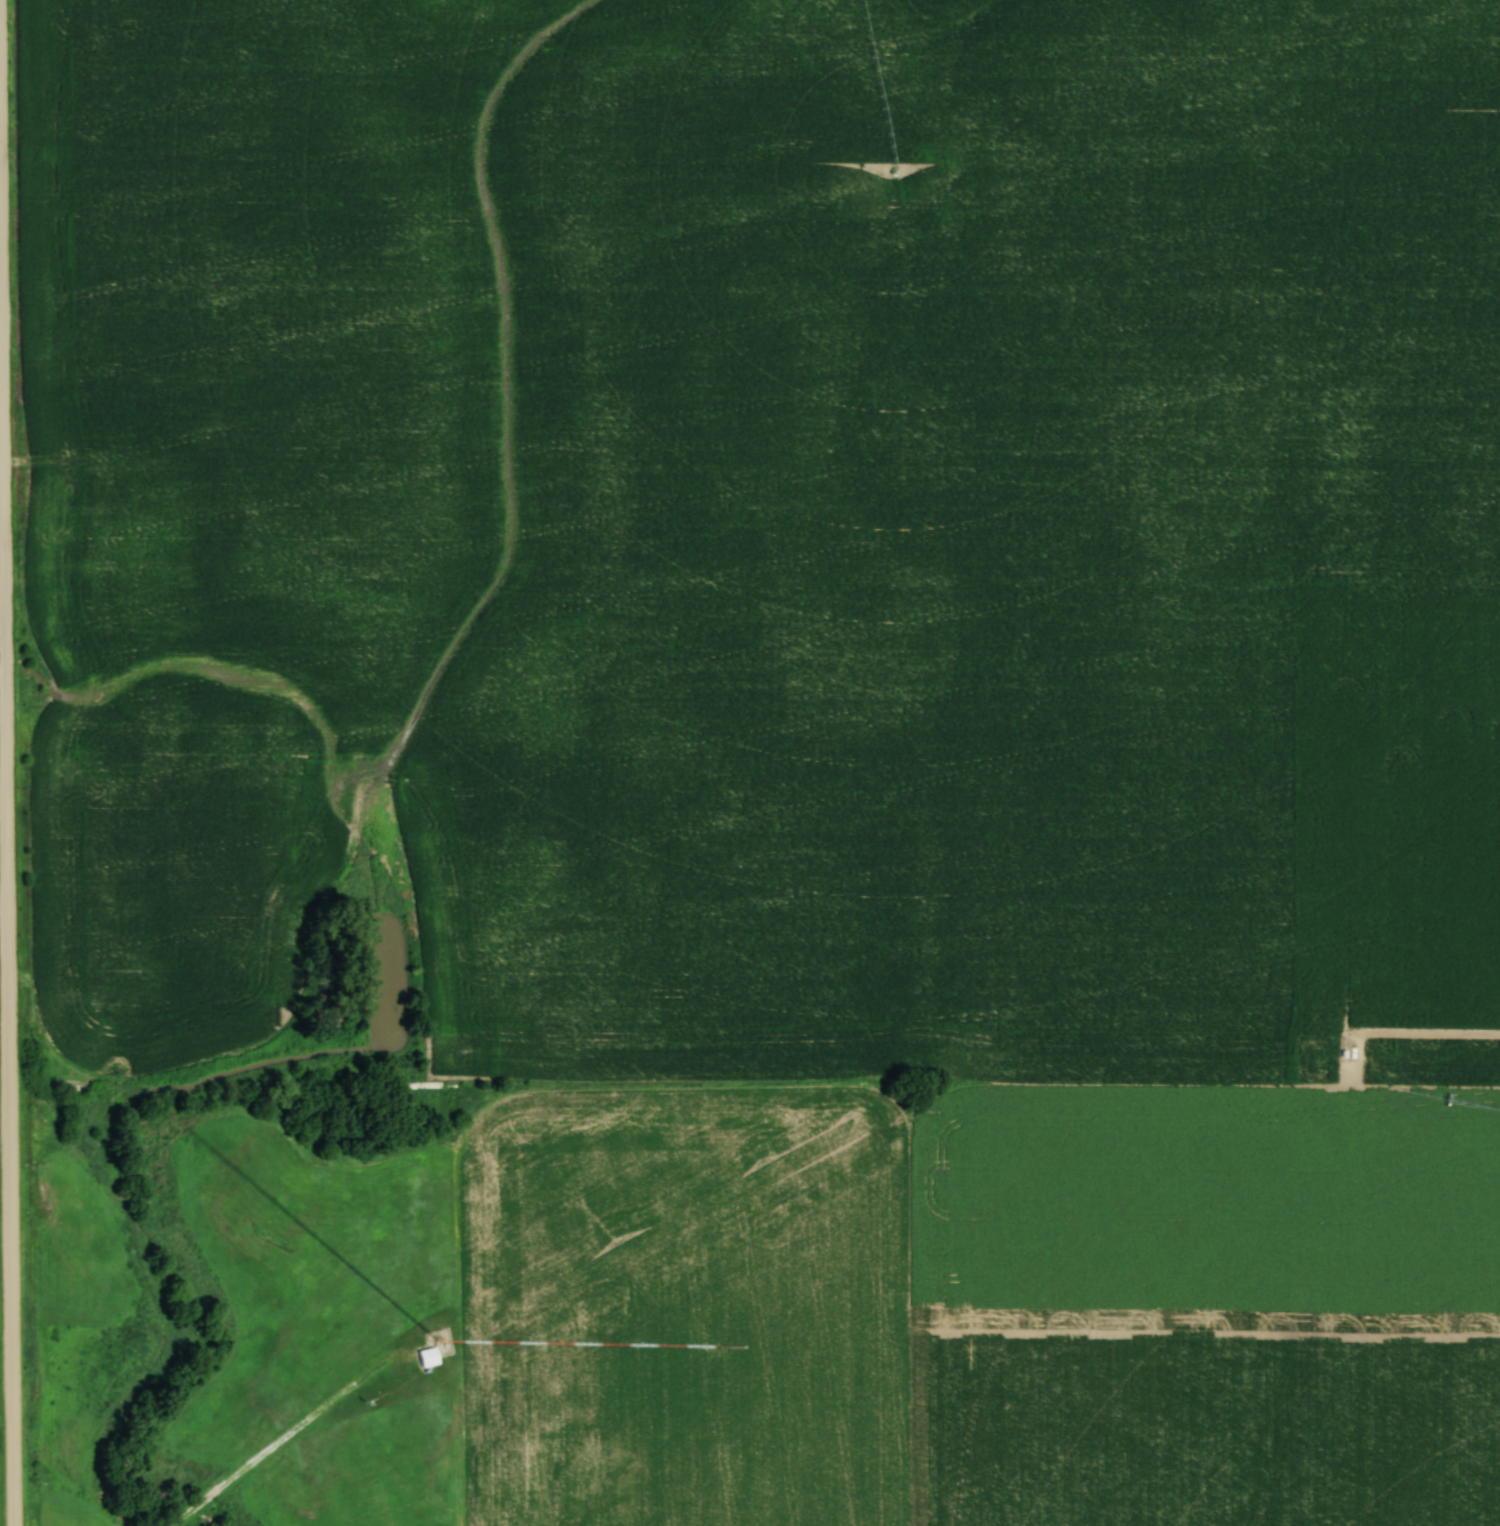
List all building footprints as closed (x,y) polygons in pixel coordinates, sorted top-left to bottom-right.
[(419,1369),(437,1364),(433,1347),(415,1352),(419,1369)]
